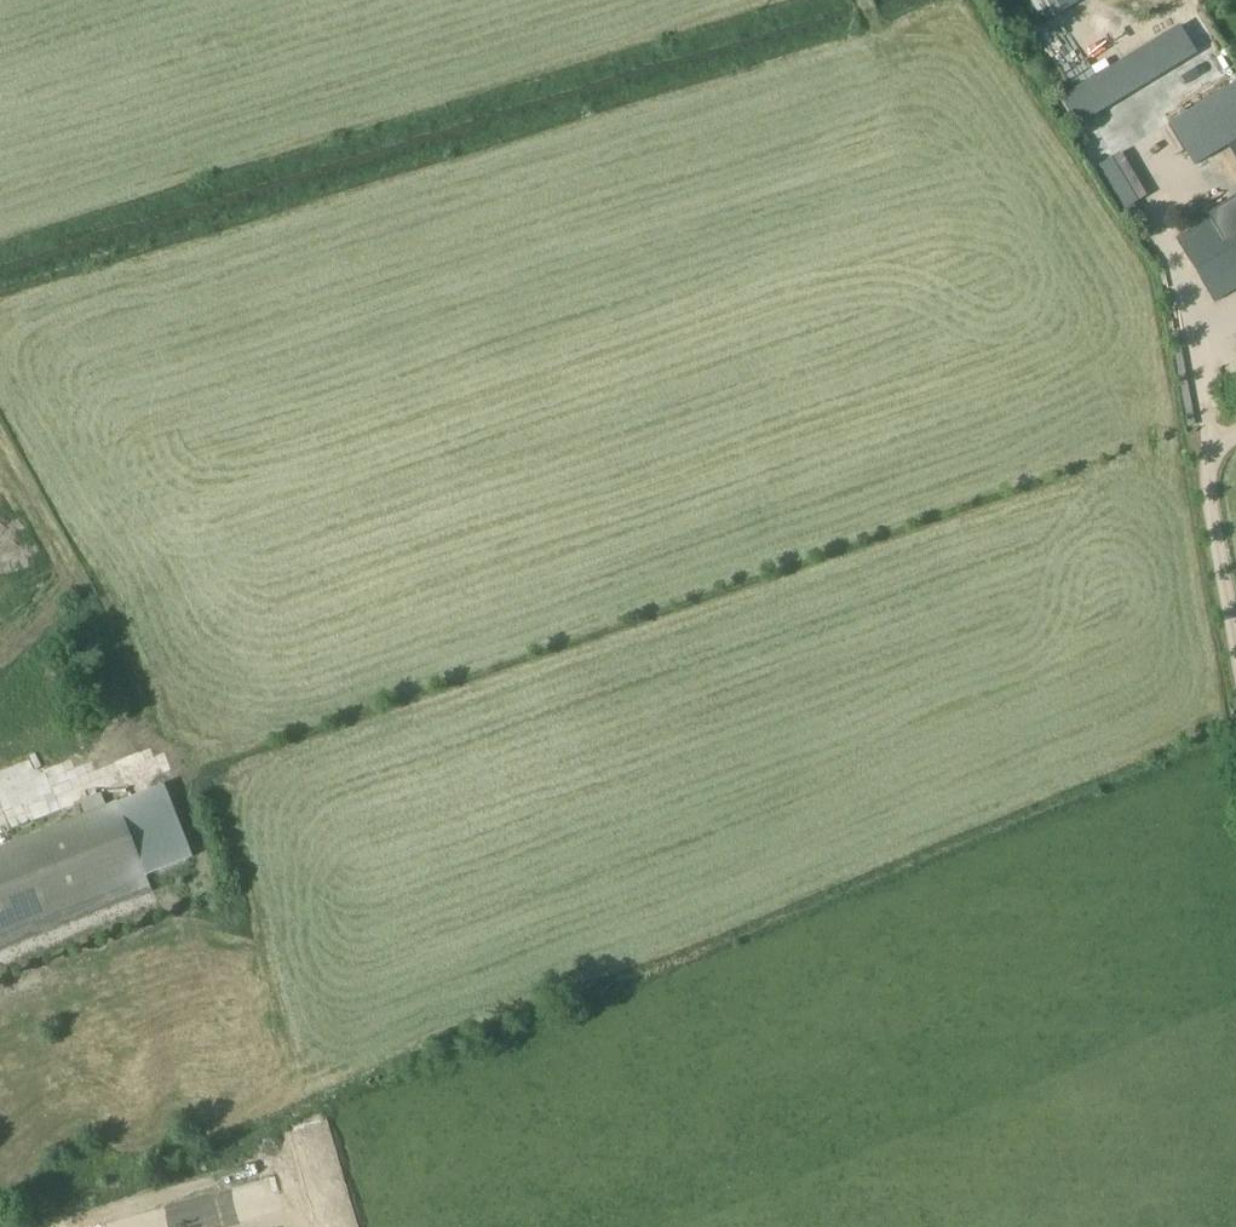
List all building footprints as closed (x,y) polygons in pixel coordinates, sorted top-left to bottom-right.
[(1215,304),(1235,291),(1235,203),(1176,239),(1215,304)] [(150,893),(144,877),(191,859),(163,787),(0,851),(0,952),(150,893)] [(21,824),(53,807),(42,787),(11,803),(21,824)] [(169,1226),(176,1226),(188,1221),(179,1203),(162,1212),(169,1226)]
